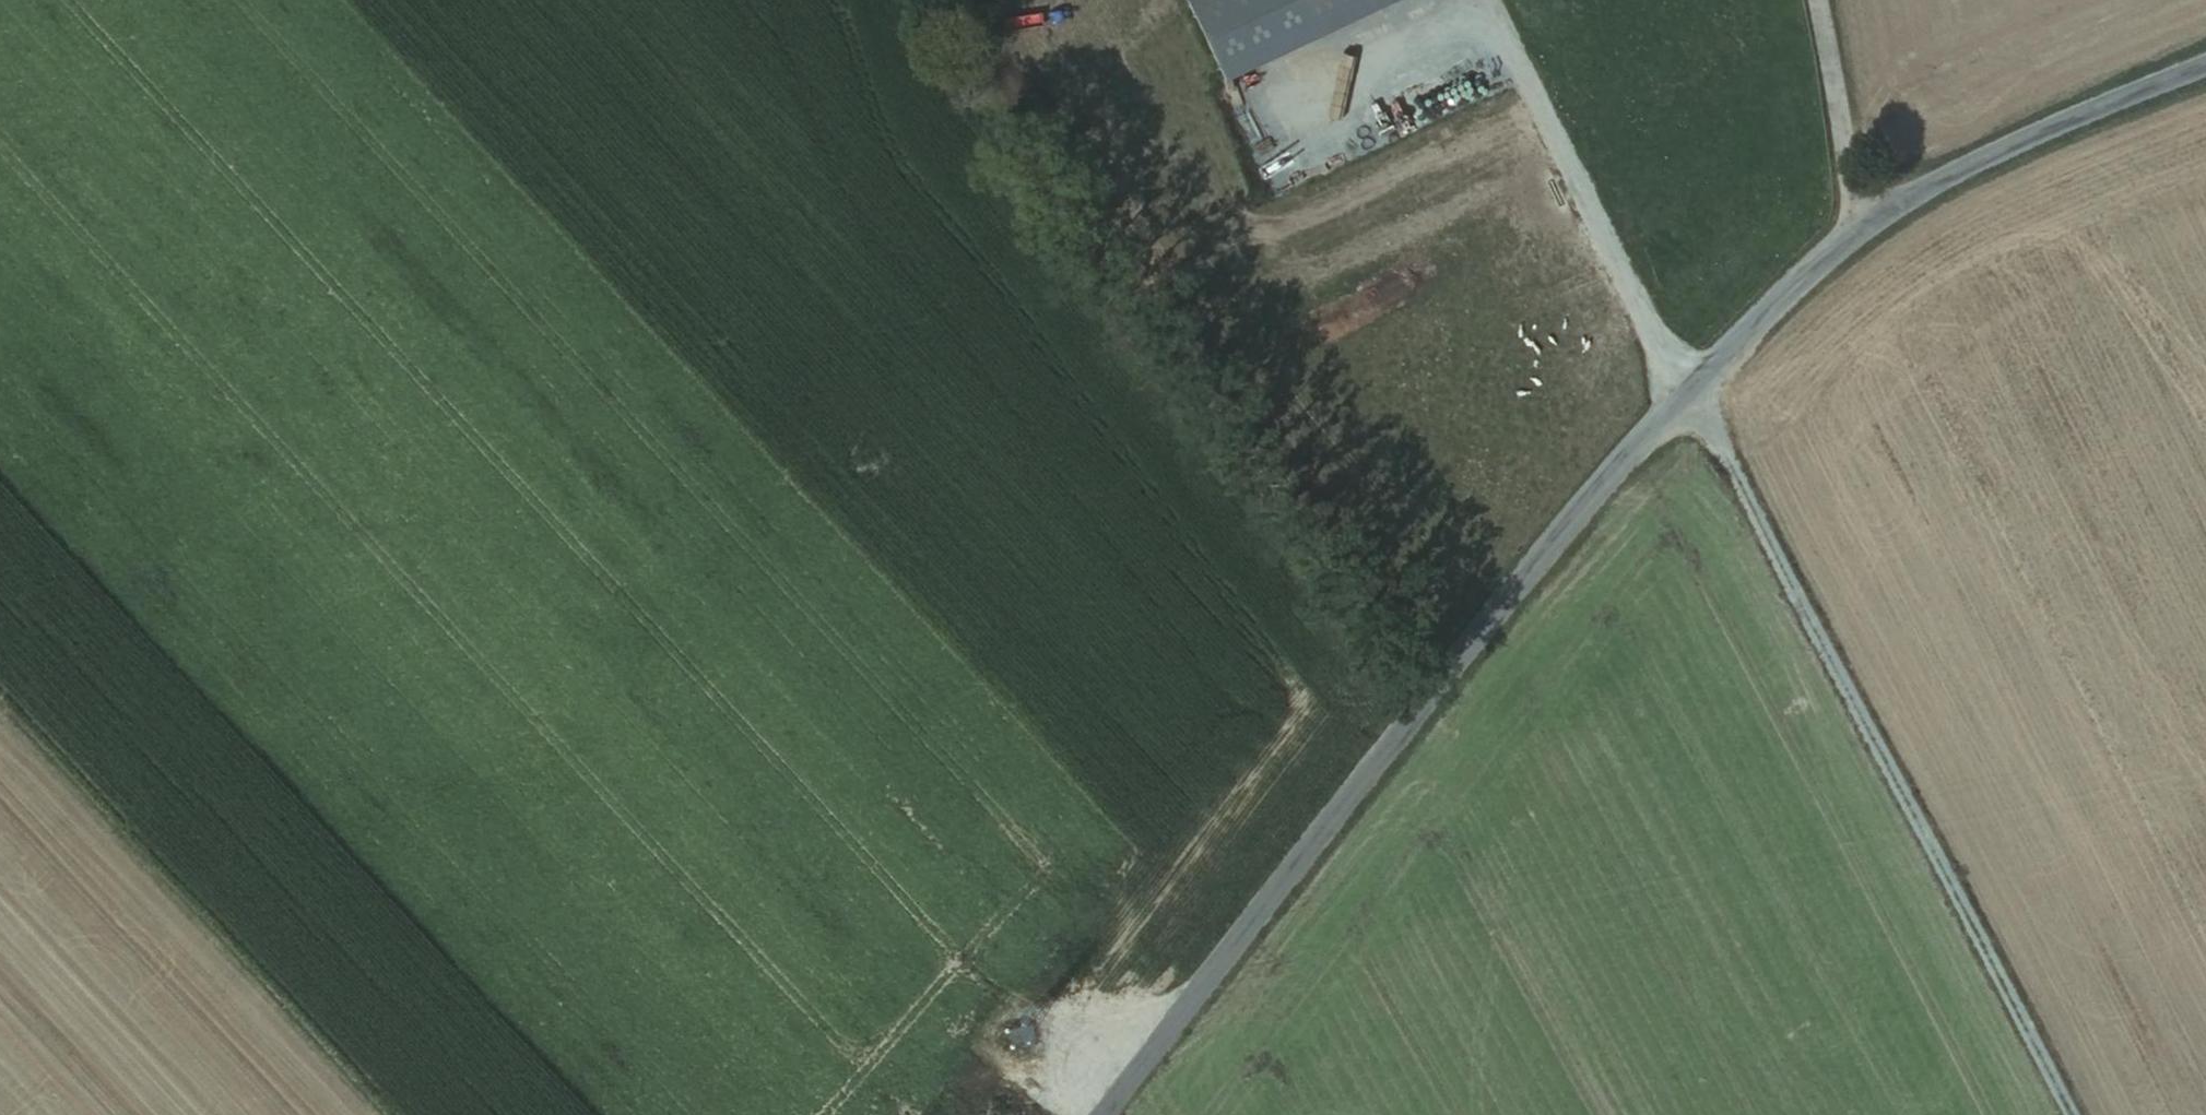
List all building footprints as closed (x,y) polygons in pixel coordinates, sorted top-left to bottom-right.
[(1225,83),(1402,0),(1339,0),(1299,18),(1291,0),(1184,0),(1225,83)] [(1299,18),(1339,0),(1291,0),(1299,18)]
